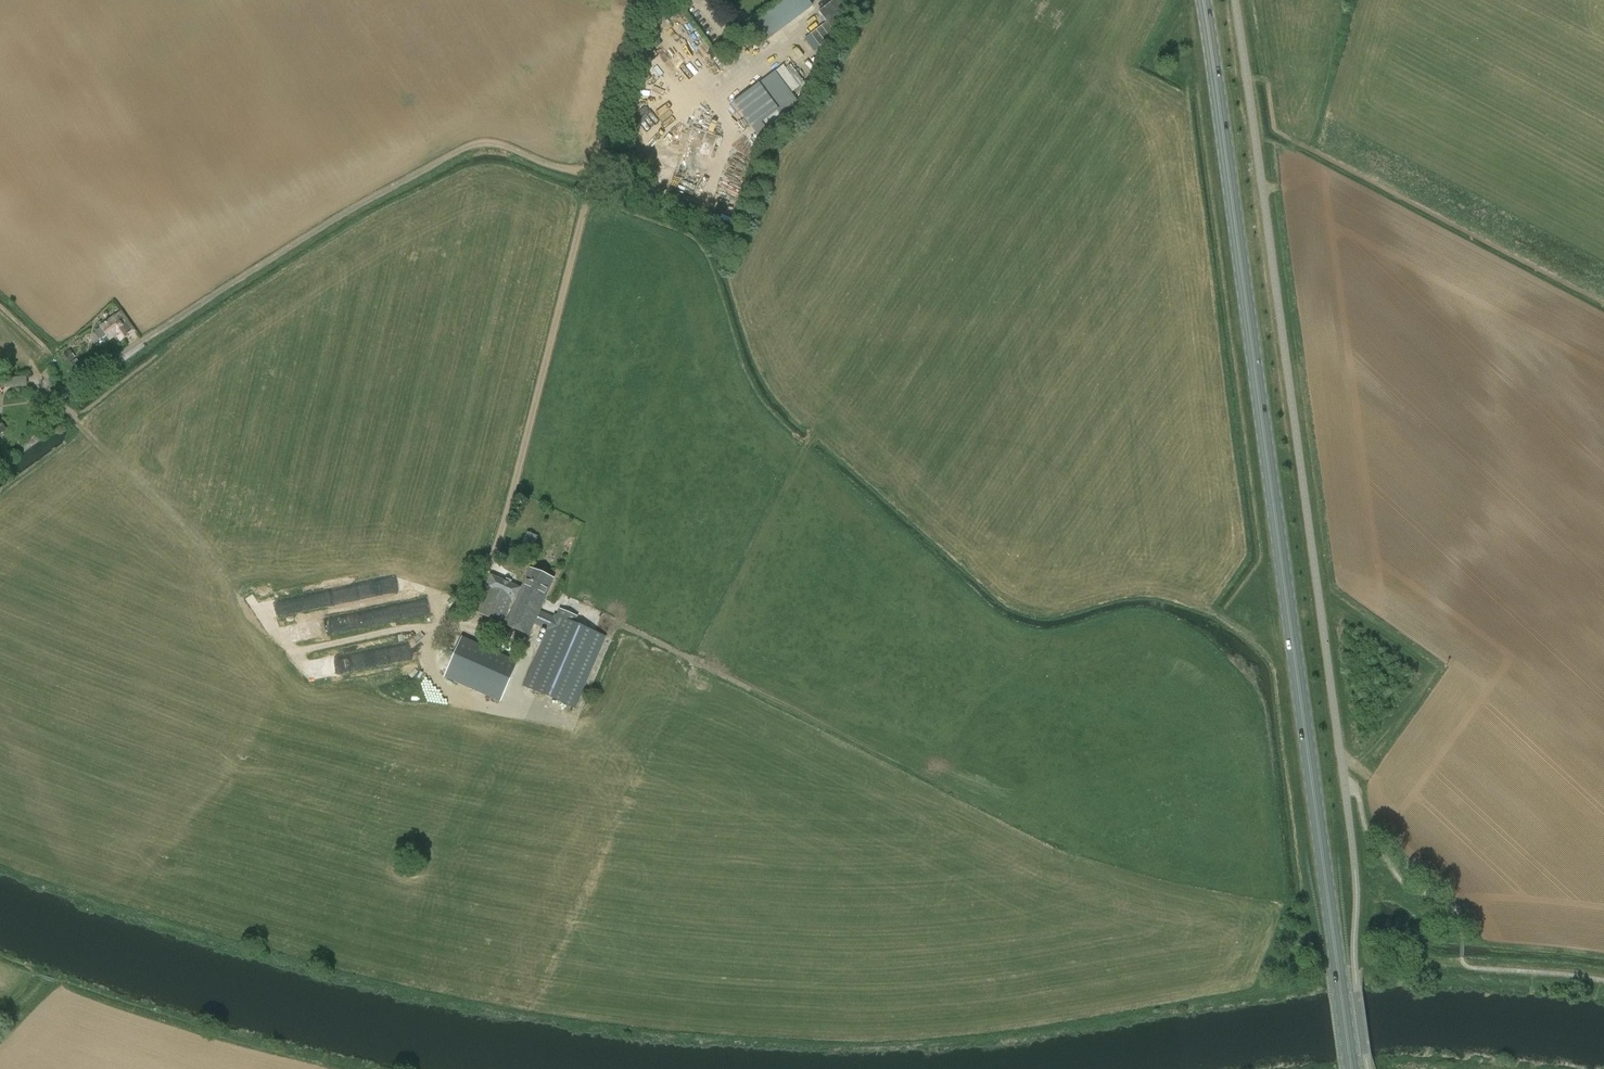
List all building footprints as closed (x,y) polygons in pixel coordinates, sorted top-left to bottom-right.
[(785,1),(752,26),(766,43),(778,33),(788,26),(812,8),(813,7),(808,1),(807,0),(786,0),(785,1)] [(827,23),(811,35),(820,47),(824,43),(835,35),(830,28),(840,21),(836,16),(847,8),(840,0),(835,0),(819,12),(827,23)] [(791,62),(734,101),(758,134),(801,104),(792,92),(805,83),(791,62)] [(687,145),(685,149),(709,158),(714,146),(712,145),(714,140),(711,138),(715,127),(710,125),(707,133),(687,125),(682,137),(681,137),(679,142),(687,145)] [(121,340),(134,331),(121,312),(101,327),(109,338),(116,333),(121,340)] [(69,363),(76,358),(70,350),(64,355),(69,363)] [(80,377),(86,373),(77,359),(71,363),(80,377)] [(16,377),(17,387),(29,386),(29,376),(16,377)] [(529,568),(521,587),(490,574),(485,585),(483,584),(472,611),(491,619),(505,625),(504,625),(529,636),(534,624),(547,630),(522,686),(575,709),(606,636),(575,623),(578,617),(560,609),(557,615),(554,613),(553,616),(540,610),(554,578),(529,568)] [(354,615),(340,618),(343,629),(357,625),(354,615)] [(508,658),(503,655),(503,656),(502,658),(489,652),(489,650),(490,649),(483,646),(462,637),(452,660),(444,677),(500,701),(508,684),(511,675),(517,661),(508,658)]
